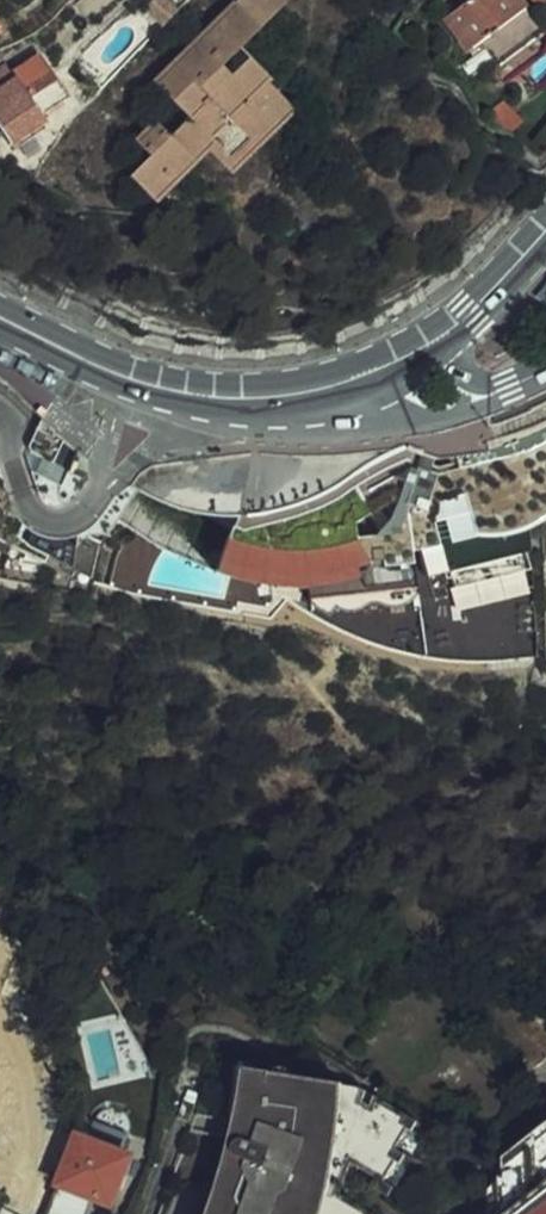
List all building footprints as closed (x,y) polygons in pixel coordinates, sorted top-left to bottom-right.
[(156,158),(133,181),(160,206),(213,150),(218,145),(236,161),(294,103),(270,80),(274,77),(252,56),(235,75),(224,64),(286,0),(237,0),(155,84),(192,120),(174,138),(160,124),(141,143),(156,158)] [(519,0),(470,0),(446,18),(470,51),(482,41),(492,56),(494,54),(499,62),(530,39),(541,55),(545,52),(545,36),(519,0)] [(174,14),(164,3),(155,12),(164,23),(174,14)] [(0,92),(0,125),(13,143),(46,120),(72,101),(42,57),(14,75),(17,79),(0,92)] [(497,98),(484,114),(510,132),(522,117),(497,98)] [(236,161),(231,166),(238,174),(300,109),(294,103),(236,161)] [(46,120),(13,143),(18,150),(51,127),(46,120)] [(213,150),(231,166),(236,161),(218,145),(213,150)] [(322,239),(315,226),(296,236),(304,249),(322,239)] [(101,538),(137,488),(115,473),(66,429),(0,385),(0,539),(77,576),(81,569),(92,575),(101,538)] [(216,560),(218,572),(260,591),(280,588),(311,602),(312,612),(382,644),(425,638),(415,571),(396,562),(368,566),(364,538),(309,546),(302,495),(267,500),(262,509),(250,511),(229,501),(223,514),(260,531),(227,536),(216,560)] [(92,575),(81,569),(76,578),(91,581),(92,575)] [(337,1194),(349,1162),(375,1177),(371,1186),(388,1195),(392,1187),(383,1182),(394,1161),(400,1163),(404,1153),(395,1149),(405,1128),(410,1130),(415,1121),(372,1095),(369,1106),(361,1101),(365,1091),(353,1083),(243,1067),(241,1092),(225,1155),(211,1203),(207,1213),(370,1213),(337,1194)] [(495,1159),(494,1213),(545,1213),(545,1121),(495,1159)] [(73,1207),(71,1207),(77,1190),(84,1193),(80,1201),(91,1206),(94,1197),(111,1204),(130,1157),(77,1135),(64,1167),(44,1213),(70,1213),(73,1207)]
